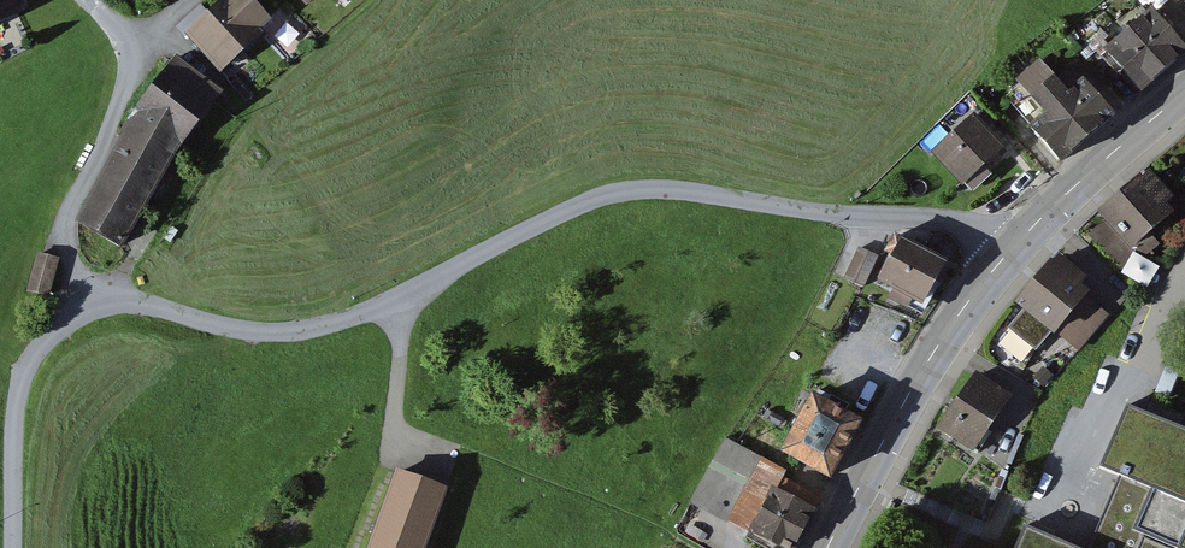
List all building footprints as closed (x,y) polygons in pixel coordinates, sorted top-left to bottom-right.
[(19,18),(11,0),(0,0),(0,26),(19,18)] [(254,0),(226,0),(190,35),(227,73),(277,24),(254,0)] [(1133,35),(1172,79),(1184,67),(1184,47),(1157,15),(1133,35)] [(1172,79),(1133,35),(1110,56),(1149,99),(1172,79)] [(1051,59),(1020,85),(1048,117),(1034,129),(1066,166),(1117,123),(1105,110),(1120,98),(1098,72),(1078,90),(1051,59)] [(125,129),(81,220),(124,249),(184,149),(225,94),(177,61),(125,129)] [(980,118),(938,153),(968,188),(1010,153),(980,118)] [(1153,175),(1104,216),(1135,253),(1184,211),(1153,175)] [(949,265),(906,243),(886,282),(897,288),(890,302),(910,312),(916,300),(928,306),(949,265)] [(59,262),(37,256),(27,291),(50,297),(59,262)] [(1066,257),(1024,304),(1078,351),(1110,314),(1085,292),(1094,282),(1066,257)] [(1014,395),(976,371),(940,428),(978,452),(1014,395)] [(824,396),(817,393),(786,452),(837,478),(868,419),(824,396)] [(1131,409),(1105,470),(1155,491),(1139,528),(1184,547),(1184,431),(1131,409)] [(724,441),(695,506),(790,547),(800,547),(819,506),(780,488),(788,470),(724,441)] [(399,469),(373,547),(432,547),(452,486),(399,469)] [(1028,529),(1020,547),(1074,547),(1028,529)]
